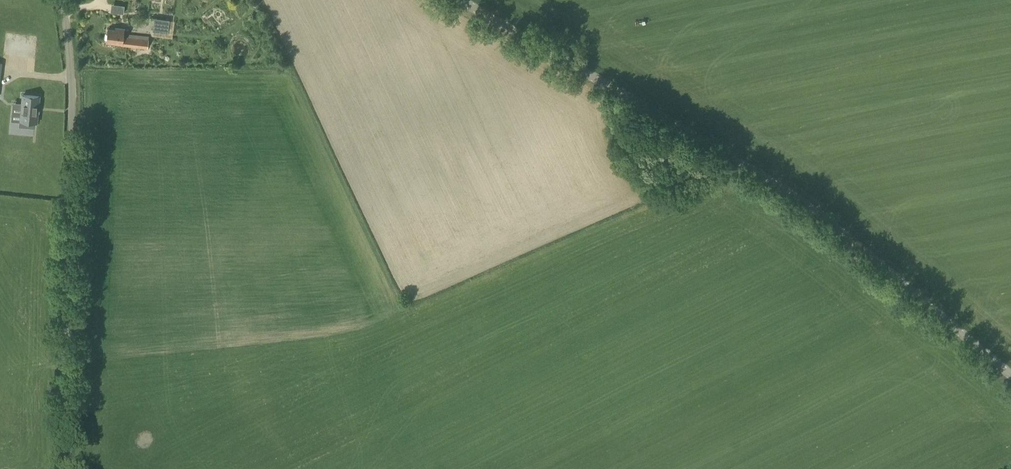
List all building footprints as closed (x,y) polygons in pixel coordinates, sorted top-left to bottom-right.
[(125,10),(126,2),(114,0),(112,8),(125,10)] [(161,19),(154,18),(152,31),(160,32),(161,19)] [(129,28),(116,26),(115,28),(108,27),(106,42),(123,44),(148,47),(149,36),(128,33),(129,28)] [(37,121),(40,96),(22,93),(19,126),(35,128),(36,121),(37,121)]
